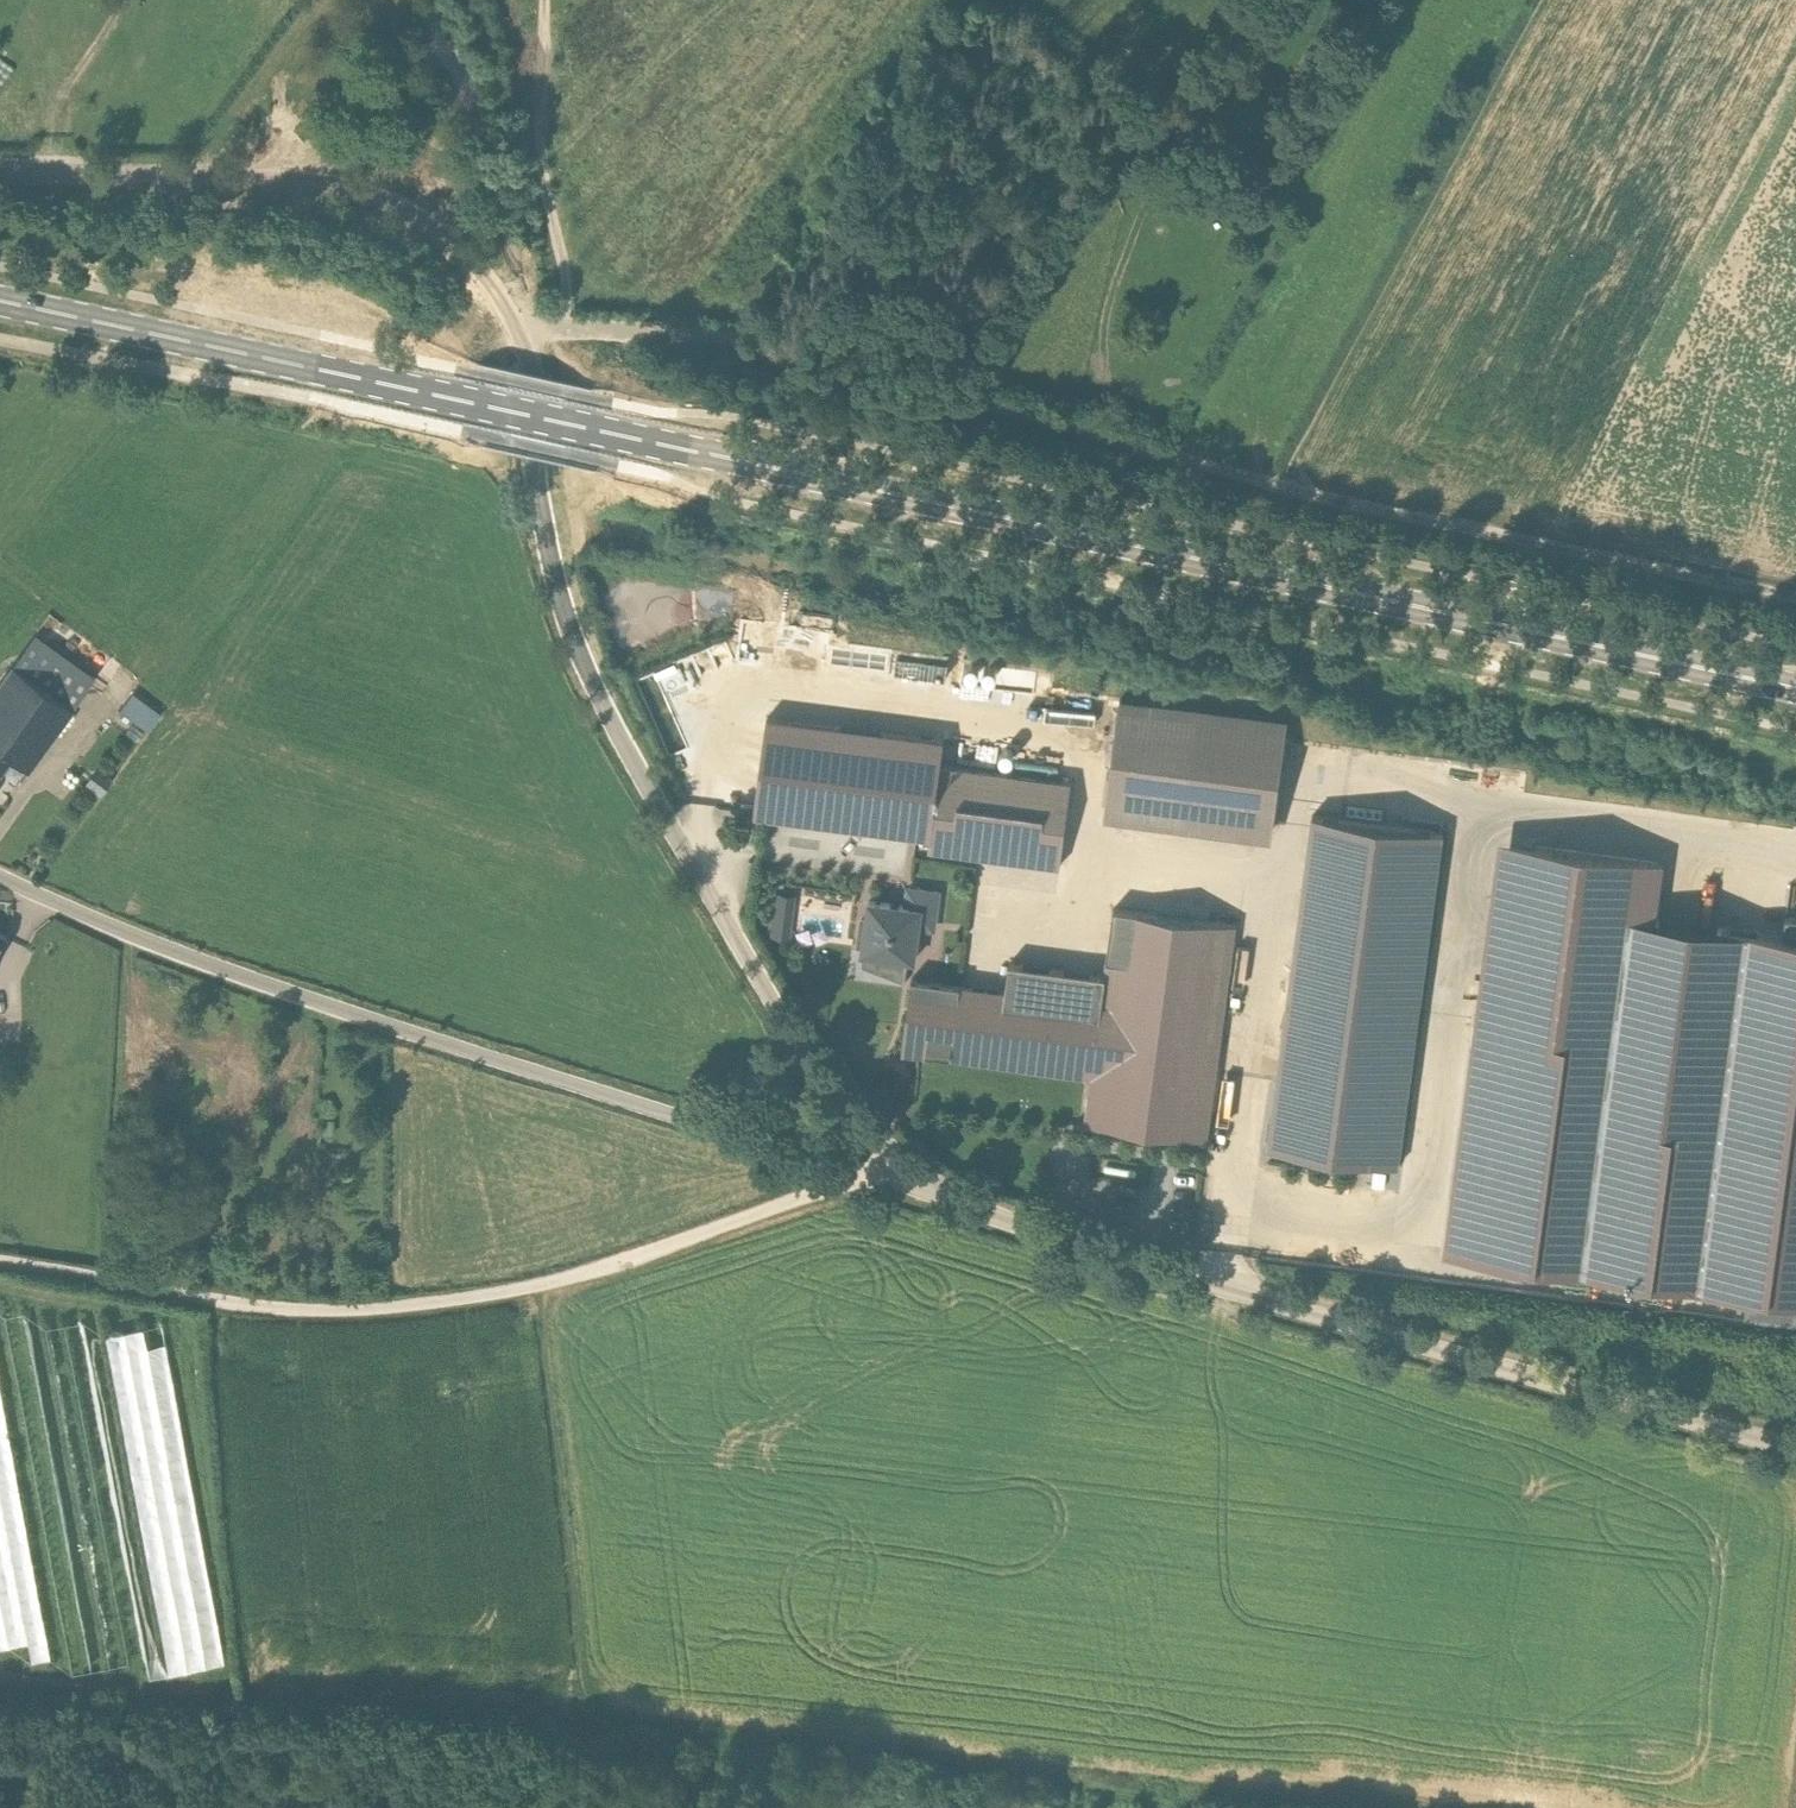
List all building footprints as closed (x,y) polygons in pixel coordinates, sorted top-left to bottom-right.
[(35,634),(21,653),(81,697),(90,684),(93,680),(95,678),(38,636),(35,634)] [(8,758),(27,772),(73,709),(13,665),(0,683),(0,750),(9,757),(8,758)] [(122,709),(149,731),(164,713),(136,691),(122,709)] [(1120,697),(1104,820),(1272,841),(1288,718),(1120,697)] [(944,740),(767,717),(754,814),(931,836),(940,766),(944,740)] [(8,758),(9,757),(0,750),(0,769),(8,758)] [(940,766),(931,836),(929,850),(1060,867),(1071,783),(940,766)] [(112,780),(97,768),(84,785),(99,797),(112,780)] [(1443,833),(1311,815),(1267,1149),(1399,1166),(1443,833)] [(1667,861),(1564,848),(1553,931),(1520,927),(1507,1026),(1484,1023),(1453,1260),(1795,1305),(1795,941),(1658,923),(1667,861)] [(918,931),(937,933),(942,893),(908,888),(906,906),(869,901),(867,919),(863,919),(859,947),(863,948),(863,953),(881,956),(879,970),(905,979),(908,959),(914,960),(918,931)] [(771,891),(765,935),(785,938),(791,894),(771,891)] [(1085,1125),(1206,1141),(1235,925),(1114,909),(1105,977),(1010,964),(1006,992),(912,979),(902,1055),(1091,1080),(1085,1125)] [(25,964),(30,943),(6,938),(1,959),(25,964)] [(959,970),(939,968),(937,981),(957,984),(959,970)] [(158,1419),(181,1415),(168,1343),(130,1349),(133,1369),(148,1367),(152,1393),(153,1393),(158,1419)] [(54,1432),(88,1666),(142,1658),(151,1645),(183,1652),(185,1666),(211,1662),(209,1647),(218,1646),(212,1603),(145,1613),(123,1598),(131,1560),(114,1583),(98,1572),(107,1558),(104,1538),(133,1534),(115,1530),(118,1516),(128,1523),(132,1517),(131,1516),(76,1505),(75,1497),(87,1495),(90,1483),(85,1452),(59,1447),(58,1435),(54,1432)]
